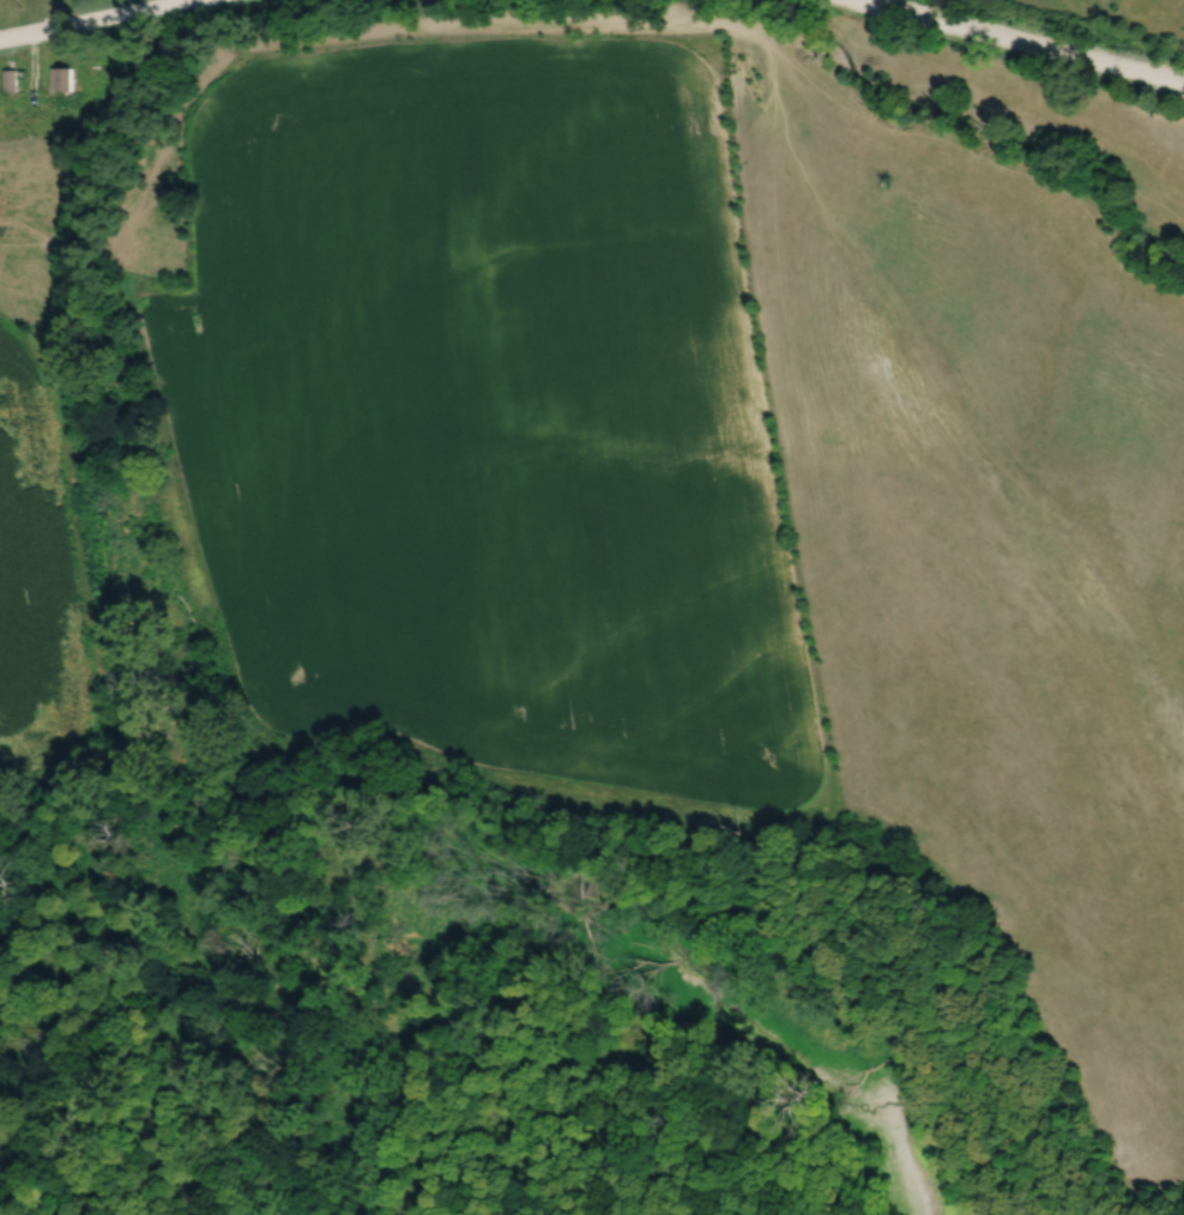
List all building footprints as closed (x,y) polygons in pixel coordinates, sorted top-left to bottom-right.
[(52,66),(52,90),(73,90),(73,67),(52,66)] [(2,68),(1,91),(18,92),(19,69),(2,68)] [(80,131),(80,143),(98,143),(98,131),(80,131)]
